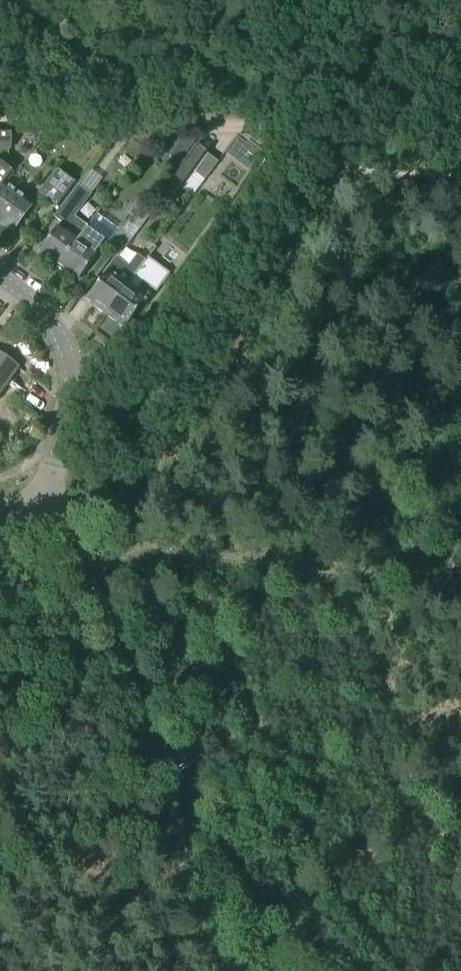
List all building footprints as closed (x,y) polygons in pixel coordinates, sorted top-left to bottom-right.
[(0,133),(0,151),(8,151),(11,151),(11,132),(0,133)] [(156,134),(149,144),(161,153),(175,134),(156,134)] [(175,134),(161,153),(177,165),(200,135),(175,134)] [(225,154),(248,171),(262,152),(249,142),(246,145),(236,138),(225,154)] [(180,193),(194,174),(208,156),(195,146),(167,184),(180,193)] [(5,184),(12,174),(5,170),(8,164),(8,151),(0,151),(0,191),(5,184)] [(208,156),(194,174),(204,181),(218,163),(208,156)] [(38,194),(58,210),(76,186),(56,171),(38,194)] [(0,191),(0,225),(4,228),(7,223),(15,229),(27,213),(32,205),(24,200),(25,199),(5,184),(0,191)] [(60,223),(39,253),(50,261),(50,265),(56,269),(86,228),(87,227),(74,218),(91,196),(78,186),(61,209),(60,209),(53,219),(60,223)] [(128,223),(115,240),(127,249),(139,231),(128,223)] [(86,228),(56,269),(64,274),(67,273),(78,281),(107,242),(87,227),(86,228)] [(125,287),(106,313),(109,316),(109,319),(115,324),(118,323),(126,328),(143,303),(144,305),(146,302),(134,294),(142,283),(155,293),(168,274),(167,273),(163,278),(143,264),(146,259),(145,258),(141,264),(125,286),(125,287)] [(100,281),(87,300),(94,305),(93,308),(100,313),(103,311),(106,313),(125,287),(125,286),(141,264),(134,260),(127,269),(115,261),(106,273),(100,281)] [(17,368),(0,356),(0,392),(17,368)]
